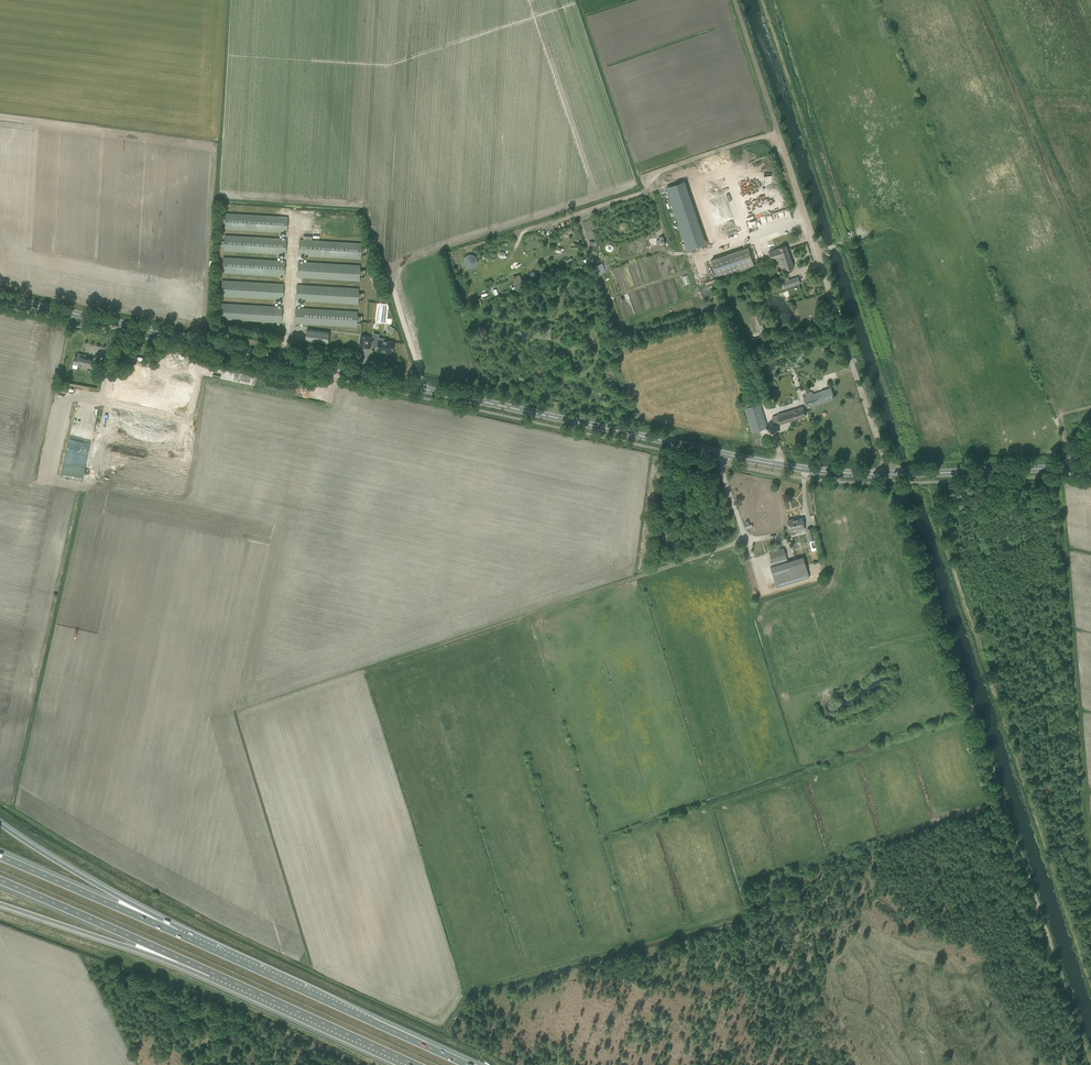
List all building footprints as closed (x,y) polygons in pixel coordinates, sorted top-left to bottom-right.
[(225,229),(287,232),(288,217),(226,213),(225,229)] [(592,247),(596,245),(593,232),(588,234),(592,247)] [(224,251),(286,254),(287,239),(224,235),(224,251)] [(660,239),(657,240),(659,245),(662,244),(662,245),(665,243),(663,236),(660,237),(660,239)] [(299,255),(361,259),(362,243),(300,240),(299,255)] [(627,244),(630,253),(635,251),(632,242),(627,244)] [(781,257),(786,270),(794,267),(787,245),(779,248),(769,251),(773,262),(778,260),(777,258),(781,257)] [(711,260),(719,281),(756,268),(748,247),(711,260)] [(461,259),(467,270),(479,264),(473,253),(461,259)] [(222,273),(284,276),(285,261),(223,257),(222,273)] [(298,277),(359,281),(360,265),(298,262),(298,277)] [(602,263),(596,265),(599,274),(605,272),(602,263)] [(789,280),(787,275),(782,277),(783,282),(785,288),(800,283),(799,277),(789,280)] [(221,296),(283,299),(284,284),(222,280),(221,296)] [(296,300),(358,304),(359,288),(297,285),(296,300)] [(220,319),(282,322),(283,307),(220,303),(220,319)] [(295,323),(357,327),(358,312),(296,308),(295,323)] [(305,340),(327,343),(329,332),(307,329),(305,340)] [(367,337),(367,336),(361,335),(360,339),(359,345),(364,345),(364,347),(370,348),(370,347),(377,347),(377,351),(382,351),(392,352),(393,342),(385,341),(386,339),(378,338),(378,340),(372,339),(373,337),(372,337),(367,337)] [(78,366),(86,367),(86,366),(90,367),(92,359),(86,358),(86,355),(77,353),(77,356),(76,356),(74,355),(74,357),(73,363),(78,364),(78,366)] [(803,397),(806,407),(835,398),(831,387),(821,391),(813,394),(812,391),(806,393),(806,396),(803,397)] [(744,406),(753,432),(768,428),(761,405),(760,401),(744,406)] [(772,417),(775,425),(806,416),(803,407),(778,415),(772,417)] [(74,478),(83,480),(86,465),(81,464),(80,466),(78,466),(77,469),(73,468),(73,470),(78,471),(77,473),(79,474),(78,476),(74,476),(74,478)] [(794,519),(788,520),(791,533),(796,531),(795,529),(804,527),(802,518),(795,520),(794,519)] [(769,552),(772,563),(787,558),(784,548),(769,552)] [(771,566),(777,587),(786,584),(810,578),(803,556),(780,563),(771,566)] [(340,1007),(352,1012),(353,1008),(341,1003),(340,1007)]
